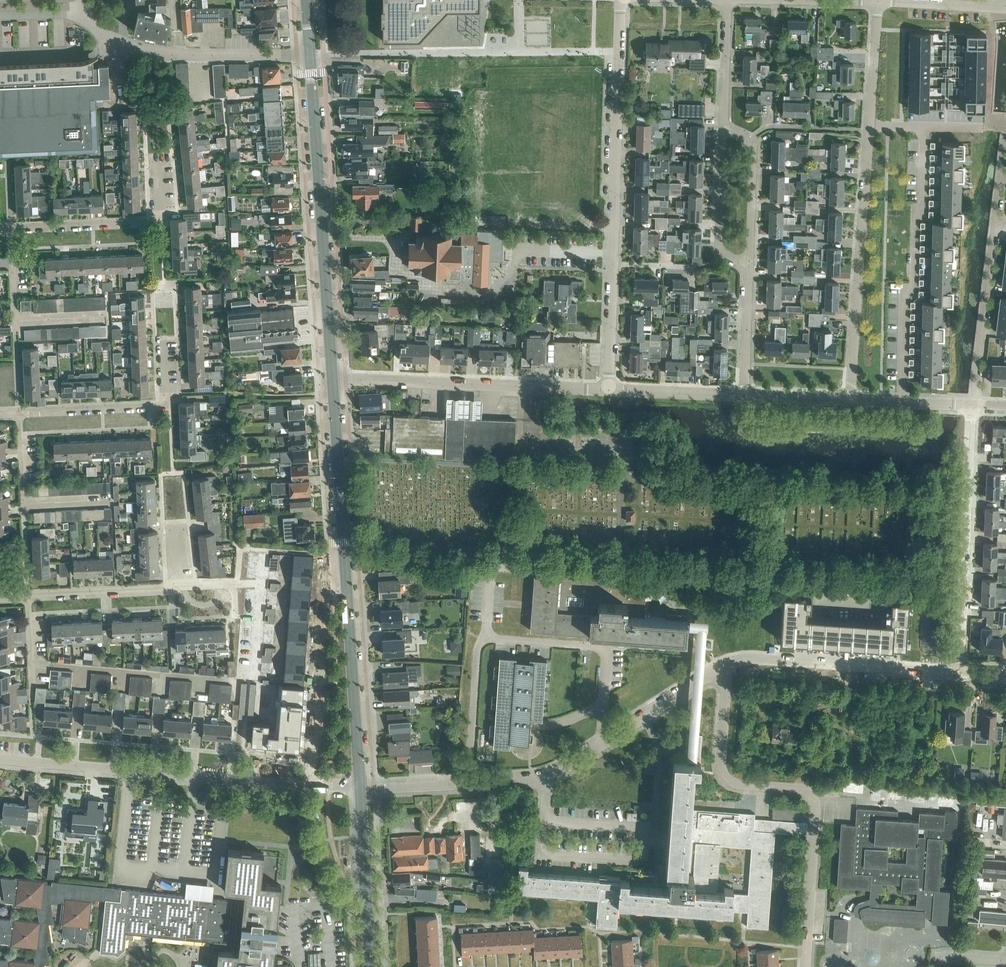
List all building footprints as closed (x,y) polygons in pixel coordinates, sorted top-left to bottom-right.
[(150,14),(138,11),(134,31),(166,39),(171,19),(160,16),(160,4),(166,4),(166,0),(149,0),(150,14)] [(254,3),(253,3),(253,1),(240,2),(240,9),(243,9),(256,8),(262,8),(262,2),(273,1),(273,0),(274,0),(254,0),(254,3)] [(382,40),(419,40),(443,15),(447,10),(460,10),(480,10),(480,0),(382,0),(382,40)] [(183,31),(183,32),(192,31),(191,30),(202,29),(202,20),(218,20),(218,15),(228,15),(228,14),(228,8),(228,7),(190,7),(181,8),(183,31)] [(262,9),(262,8),(256,8),(243,9),(244,15),(252,14),(252,12),(256,11),(257,24),(263,24),(263,23),(276,22),(276,20),(276,19),(276,15),(275,15),(275,8),(262,9)] [(766,28),(760,28),(760,18),(745,18),(745,33),(753,33),(752,43),(760,44),(760,39),(766,39),(766,28)] [(806,31),(806,20),(788,20),(787,31),(801,31),(801,42),(808,42),(809,31),(806,31)] [(855,37),(855,22),(845,22),(845,20),(836,20),(836,26),(844,26),(844,37),(855,37)] [(259,27),(241,27),(241,35),(259,34),(260,41),(277,40),(277,38),(278,37),(278,34),(276,33),(276,31),(275,31),(275,28),(259,29),(259,27)] [(933,33),(934,33),(910,32),(910,44),(933,44),(933,33)] [(986,34),(966,33),(966,34),(966,45),(986,45),(986,34)] [(705,53),(700,53),(700,41),(669,40),(669,43),(647,43),(646,61),(669,61),(669,65),(675,65),(675,56),(689,56),(689,70),(705,70),(705,53)] [(933,45),(933,44),(910,44),(909,54),(929,55),(929,44),(933,45)] [(985,56),(986,45),(966,45),(966,55),(964,55),(964,56),(985,56)] [(929,66),(929,55),(909,54),(909,65),(929,66)] [(756,57),(744,56),(743,69),(756,69),(756,57)] [(985,67),(985,56),(964,56),(963,66),(985,67)] [(853,82),(853,64),(841,64),(841,62),(832,61),(832,68),(840,68),(840,81),(853,82)] [(225,71),(224,63),(212,64),(213,72),(225,71)] [(95,105),(95,97),(110,96),(108,64),(102,64),(5,69),(0,69),(0,155),(97,151),(95,105)] [(259,65),(254,66),(254,70),(248,70),(249,64),(230,64),(229,75),(241,75),(241,76),(248,76),(255,75),(255,74),(259,74),(259,81),(263,81),(263,82),(280,81),(280,79),(281,79),(280,73),(279,73),(279,66),(260,67),(260,66),(259,65)] [(337,65),(337,71),(338,81),(340,81),(340,94),(357,95),(357,81),(358,81),(358,72),(364,73),(364,66),(337,65)] [(928,76),(929,66),(909,65),(909,76),(928,76)] [(985,78),(985,67),(963,66),(963,67),(966,67),(965,77),(984,78),(985,78)] [(755,82),(755,74),(769,75),(769,70),(760,70),(760,69),(756,69),(743,69),(743,82),(755,82)] [(928,87),(928,76),(909,76),(909,87),(928,87)] [(984,78),(965,77),(964,88),(965,88),(984,89),(984,78)] [(795,115),(796,89),(796,82),(790,82),(790,101),(783,101),(783,114),(795,115)] [(254,94),(254,91),(263,91),(263,98),(281,97),(281,95),(282,94),(281,91),(281,90),(280,85),(239,87),(239,95),(254,94)] [(928,98),(928,87),(909,87),(909,98),(928,98)] [(985,99),(985,89),(984,89),(965,88),(965,98),(961,98),(961,99),(985,99)] [(808,102),(801,102),(801,89),(796,89),(795,115),(807,115),(808,102)] [(758,94),(758,102),(746,102),(746,113),(761,113),(761,103),(764,103),(772,103),(772,90),(761,90),(761,94),(758,94)] [(281,98),(254,100),(244,101),(244,107),(255,106),(264,105),(265,112),(282,111),(282,109),(283,108),(283,105),(282,104),(281,98)] [(928,109),(928,98),(909,98),(908,109),(928,109)] [(359,99),(359,105),(340,105),(341,116),(373,116),(374,99),(359,99)] [(853,117),(854,102),(843,102),(843,100),(834,99),(834,108),(843,108),(843,109),(839,109),(838,111),(838,119),(843,119),(843,117),(853,117)] [(984,110),(985,99),(961,99),(961,109),(961,110),(984,110)] [(224,117),(222,101),(214,101),(216,118),(224,117)] [(414,101),(414,107),(426,108),(426,109),(443,109),(443,102),(414,101)] [(237,110),(237,106),(239,106),(239,102),(227,103),(227,111),(237,110)] [(681,114),(708,114),(708,102),(681,102),(681,114)] [(199,114),(193,115),(193,108),(177,110),(179,122),(194,121),(194,120),(205,119),(204,112),(199,113),(199,114)] [(121,112),(121,119),(111,119),(111,120),(109,120),(108,110),(102,110),(103,120),(103,125),(112,125),(121,124),(121,125),(137,124),(136,112),(121,112)] [(282,116),(282,111),(265,112),(255,112),(255,118),(265,117),(266,124),(283,123),(283,121),(284,120),(284,117),(282,116)] [(373,117),(363,117),(341,117),(342,129),(362,129),(362,134),(373,134),(373,117)] [(650,131),(650,124),(658,124),(659,117),(648,117),(648,124),(637,124),(636,136),(662,137),(662,130),(655,130),(655,131),(650,131)] [(704,138),(704,126),(703,126),(703,119),(689,118),(689,126),(686,126),(686,131),(670,131),(670,137),(704,138)] [(463,127),(464,119),(455,119),(455,127),(463,127)] [(195,133),(194,121),(179,122),(180,134),(195,133)] [(283,123),(266,124),(256,124),(256,125),(256,128),(256,130),(266,129),(266,136),(284,135),(284,133),(285,132),(284,129),(283,128),(283,123)] [(137,136),(137,124),(121,125),(122,137),(137,136)] [(378,125),(379,133),(402,133),(402,125),(378,125)] [(785,147),(785,140),(785,138),(792,139),(792,132),(776,132),(776,140),(772,140),(771,152),(797,153),(797,147),(785,147)] [(209,138),(196,139),(195,133),(180,134),(181,146),(209,143),(209,138)] [(373,153),(373,143),(389,142),(393,142),(405,142),(405,136),(402,137),(402,133),(373,134),(362,134),(357,135),(357,142),(344,143),(344,155),(368,155),(368,160),(383,159),(383,153),(373,153)] [(285,147),(284,145),(285,144),(285,141),(284,140),(284,135),(266,136),(257,136),(257,142),(258,149),(267,148),(285,147)] [(138,148),(137,136),(122,137),(123,149),(138,148)] [(649,149),(650,141),(655,141),(654,142),(662,143),(662,137),(636,136),(636,148),(649,149)] [(703,150),(704,138),(670,137),(670,143),(675,143),(685,144),(684,150),(703,150)] [(963,155),(963,143),(954,142),(954,143),(942,142),(942,154),(963,155)] [(198,156),(197,150),(210,149),(209,143),(181,146),(182,158),(198,156)] [(808,154),(819,154),(844,155),(845,143),(831,143),(831,149),(808,148),(808,154)] [(112,155),(123,154),(123,160),(138,160),(138,148),(123,149),(113,149),(104,149),(104,154),(112,154),(112,155)] [(286,158),(286,155),(285,154),(285,149),(258,150),(258,160),(268,159),(268,162),(286,160),(285,159),(286,158)] [(784,165),(784,158),(789,158),(789,159),(796,159),(796,161),(807,161),(807,153),(797,153),(771,152),(771,165),(784,165)] [(669,171),(669,164),(669,155),(657,154),(657,160),(661,160),(661,165),(649,165),(649,159),(636,158),(635,170),(661,171),(668,172),(668,171),(669,171)] [(844,168),(844,155),(819,154),(818,160),(831,160),(830,167),(844,168)] [(962,166),(962,155),(963,155),(942,154),(941,166),(962,166)] [(199,168),(198,156),(182,158),(184,170),(199,168)] [(352,162),(345,162),(346,176),(359,176),(359,183),(372,183),(373,175),(368,175),(367,166),(377,166),(379,168),(384,168),(386,165),(386,159),(382,160),(366,160),(366,161),(361,161),(361,159),(351,159),(352,162)] [(139,172),(138,160),(123,160),(123,167),(119,167),(118,169),(118,173),(139,172)] [(690,160),(683,160),(683,165),(669,164),(669,171),(677,171),(677,172),(684,172),(689,172),(703,172),(703,160),(690,160)] [(48,171),(30,172),(30,165),(15,165),(15,177),(48,176),(48,171)] [(292,185),(294,185),(293,172),(289,172),(289,166),(282,166),(282,165),(268,166),(268,180),(273,180),(273,185),(274,185),(274,193),(291,193),(291,190),(292,190),(292,185)] [(962,178),(962,166),(941,166),(941,177),(962,178)] [(200,180),(199,168),(184,170),(185,182),(200,180)] [(661,177),(661,171),(635,170),(635,183),(648,183),(649,177),(661,177)] [(139,184),(139,172),(118,173),(118,179),(124,178),(124,184),(139,184)] [(702,185),(703,172),(689,172),(689,184),(702,185)] [(796,188),(796,182),(789,182),(784,182),(784,175),(771,175),(770,187),(783,188),(788,188),(796,188)] [(31,189),(31,182),(48,181),(48,176),(15,177),(16,189),(31,189)] [(830,177),(830,184),(824,184),(824,183),(817,183),(817,189),(843,190),(843,178),(830,177)] [(961,189),(961,178),(962,178),(941,177),(941,189),(961,189)] [(91,211),(90,195),(89,180),(84,181),(84,196),(78,196),(79,211),(91,211)] [(201,192),(200,180),(185,182),(186,194),(201,192)] [(378,190),(384,190),(387,192),(391,192),(394,190),(394,184),(384,184),(370,183),(370,185),(353,185),(353,196),(356,196),(356,205),(360,205),(360,206),(370,205),(376,205),(376,196),(378,196),(378,190)] [(140,196),(139,184),(124,184),(124,191),(118,191),(119,197),(120,197),(140,196)] [(783,200),(783,188),(770,187),(770,199),(783,200)] [(31,195),(31,189),(16,189),(16,201),(38,200),(37,195),(31,195)] [(79,211),(78,196),(71,196),(71,189),(66,189),(66,196),(67,212),(79,211)] [(842,203),(843,190),(817,189),(817,195),(829,196),(829,202),(842,203)] [(961,200),(961,189),(941,189),(940,200),(961,200)] [(202,204),(202,197),(209,196),(208,191),(201,192),(186,194),(187,206),(194,205),(194,210),(206,210),(206,204),(202,204)] [(660,199),(648,199),(648,193),(635,193),(634,205),(660,206),(660,199)] [(702,195),(689,194),(688,200),(676,200),(676,206),(702,207),(702,195)] [(102,195),(90,195),(91,211),(103,210),(102,195)] [(67,212),(66,196),(54,197),(54,212),(67,212)] [(140,208),(140,196),(120,197),(120,201),(125,201),(125,208),(123,209),(123,215),(135,215),(135,208),(140,208)] [(273,197),(261,198),(262,204),(263,204),(264,210),(273,210),(289,209),(289,208),(290,207),(290,203),(289,203),(289,197),(278,197),(278,196),(273,196),(273,197)] [(32,213),(32,206),(38,205),(38,200),(16,201),(17,214),(32,213)] [(961,211),(961,200),(940,200),(940,211),(961,212),(961,211)] [(647,218),(648,211),(653,211),(660,211),(660,206),(634,205),(634,217),(647,218)] [(701,219),(702,207),(676,206),(676,212),(683,212),(683,211),(688,211),(688,219),(701,219)] [(769,210),(769,222),(795,223),(795,217),(783,217),(783,210),(769,210)] [(961,224),(961,212),(940,211),(940,222),(940,223),(952,223),(952,224),(961,224)] [(200,220),(200,212),(183,213),(183,219),(171,219),(171,232),(187,231),(187,230),(193,230),(193,220),(200,220)] [(841,225),(842,213),(828,212),(828,219),(816,218),(815,224),(841,225)] [(291,213),(271,214),(259,214),(259,215),(254,215),(254,218),(272,219),(272,227),(291,226),(291,213)] [(422,230),(422,216),(409,215),(409,229),(422,230)] [(241,229),(241,218),(231,218),(232,229),(241,229)] [(794,229),(795,223),(769,222),(769,234),(782,235),(782,228),(794,229)] [(952,234),(952,224),(952,223),(940,223),(940,222),(932,222),(932,234),(952,234)] [(841,238),(841,225),(815,224),(815,230),(822,230),(828,230),(827,237),(841,238)] [(659,234),(647,233),(647,227),(634,227),(633,239),(647,240),(659,240),(659,234)] [(700,241),(701,229),(687,229),(682,228),(682,235),(667,234),(666,240),(666,241),(667,241),(687,241),(700,241)] [(477,230),(477,232),(462,232),(462,231),(451,231),(450,235),(416,233),(415,240),(409,240),(408,247),(404,247),(403,257),(408,257),(408,264),(415,264),(414,271),(447,273),(446,282),(460,282),(460,281),(474,281),(474,283),(487,283),(488,267),(493,266),(493,265),(493,260),(502,260),(503,231),(477,230)] [(187,243),(187,231),(171,232),(172,244),(187,243)] [(275,232),(264,233),(259,233),(259,238),(273,237),(273,236),(275,235),(276,246),(283,246),(283,243),(292,242),(291,231),(275,232)] [(952,245),(952,234),(932,234),(931,245),(952,246),(952,245)] [(658,250),(666,251),(667,251),(667,241),(666,241),(666,240),(659,240),(647,240),(633,239),(633,252),(646,252),(646,247),(652,247),(652,246),(659,246),(658,250)] [(700,254),(700,241),(687,241),(667,241),(667,251),(666,251),(666,252),(674,253),(675,246),(687,247),(687,253),(700,254)] [(201,248),(195,249),(187,249),(187,243),(172,244),(172,256),(194,255),(202,254),(201,248)] [(787,252),(787,247),(787,246),(768,245),(768,257),(793,258),(794,252),(787,252)] [(952,257),(952,246),(931,245),(931,257),(952,257)] [(293,254),(292,253),(292,247),(269,249),(268,248),(262,249),(263,254),(271,253),(271,252),(274,252),(275,261),(293,260),(293,258),(293,257),(293,256),(293,255),(293,254)] [(840,261),(840,248),(821,247),(821,254),(814,253),(814,259),(840,261)] [(142,254),(130,255),(131,270),(131,275),(136,275),(136,270),(143,269),(142,254)] [(372,270),(372,256),(370,256),(370,254),(365,255),(365,256),(352,257),(352,258),(351,259),(351,264),(353,264),(353,272),(358,272),(358,276),(366,276),(366,277),(377,277),(389,276),(388,269),(376,270),(372,270)] [(119,270),(118,255),(106,256),(107,271),(119,270)] [(131,270),(130,255),(118,255),(119,270),(131,270)] [(197,259),(194,259),(194,255),(172,256),(173,268),(184,267),(184,274),(197,274),(197,259)] [(89,283),(88,272),(95,271),(94,256),(82,257),(83,272),(83,282),(84,291),(89,291),(88,283),(89,283)] [(107,271),(106,256),(94,256),(95,271),(107,271)] [(71,273),(70,257),(58,258),(59,273),(71,273)] [(83,272),(82,257),(70,257),(71,273),(83,272)] [(791,270),(791,276),(803,276),(803,270),(804,259),(793,259),(793,258),(768,257),(767,270),(786,270),(786,264),(798,264),(798,270),(791,270)] [(951,269),(952,258),(952,257),(931,257),(931,268),(951,269)] [(59,273),(58,258),(46,258),(46,264),(39,264),(40,278),(47,277),(47,274),(59,273)] [(839,273),(840,261),(814,259),(814,265),(826,266),(826,272),(839,273)] [(951,280),(951,269),(931,268),(931,280),(951,280)] [(266,281),(273,280),(273,287),(295,285),(295,284),(296,283),(295,279),(294,278),(294,273),(277,274),(277,273),(266,274),(266,281)] [(727,292),(727,281),(719,281),(719,277),(704,277),(703,294),(709,295),(709,300),(707,300),(707,306),(718,306),(718,292),(727,292)] [(385,284),(385,281),(385,279),(352,278),(352,289),(381,290),(381,284),(385,284)] [(657,279),(649,278),(634,278),(634,289),(642,289),(642,298),(644,298),(643,305),(657,305),(657,298),(654,298),(654,290),(657,290),(657,279)] [(698,291),(690,291),(688,291),(688,280),(673,279),(672,290),(681,291),(680,312),(698,313),(698,312),(698,307),(697,307),(698,291)] [(579,293),(580,281),(544,280),(543,304),(549,305),(549,310),(547,310),(547,320),(554,320),(555,319),(557,319),(560,321),(576,322),(576,303),(571,303),(571,293),(579,293)] [(798,286),(780,285),(780,281),(767,280),(767,293),(792,293),(797,294),(798,286)] [(951,291),(951,280),(931,280),(930,291),(951,291)] [(825,283),(825,289),(803,288),(803,294),(807,294),(812,294),(812,295),(838,296),(839,283),(825,283)] [(185,287),(186,299),(208,298),(208,293),(201,294),(200,287),(185,287)] [(296,298),(297,297),(296,294),(295,293),(295,288),(267,290),(267,296),(279,295),(279,301),(296,300),(296,298)] [(951,303),(951,291),(930,291),(930,302),(943,303),(951,303)] [(375,297),(376,293),(354,292),(355,304),(371,304),(371,297),(375,297)] [(792,299),(792,293),(767,293),(766,305),(780,305),(780,299),(792,299)] [(129,296),(129,303),(127,303),(126,302),(123,302),(121,302),(119,303),(111,304),(111,309),(120,309),(130,308),(145,308),(144,295),(129,296)] [(838,308),(838,296),(812,295),(812,300),(824,301),(824,307),(838,308)] [(202,311),(201,305),(208,305),(208,298),(186,299),(186,311),(202,311)] [(21,309),(31,309),(31,299),(21,299),(21,309)] [(942,314),(943,303),(930,302),(922,301),(922,313),(942,314)] [(381,310),(386,311),(386,314),(398,314),(398,306),(388,306),(353,305),(354,316),(362,317),(362,319),(377,319),(378,309),(381,309),(381,310)] [(145,320),(145,308),(130,308),(130,320),(145,320)] [(298,337),(298,328),(296,328),(294,308),(261,311),(261,309),(228,312),(231,351),(264,348),(263,343),(296,340),(296,337),(298,337)] [(481,309),(480,320),(494,321),(495,310),(481,309)] [(999,309),(998,320),(1005,321),(1005,310),(999,309)] [(641,314),(631,314),(630,339),(644,339),(644,332),(642,332),(643,324),(651,325),(651,310),(646,310),(646,314),(641,314)] [(202,323),(202,322),(202,311),(186,311),(187,323),(202,323)] [(728,314),(715,313),(715,320),(708,320),(708,326),(727,326),(728,314)] [(942,325),(942,314),(922,313),(921,325),(943,325),(942,325)] [(146,332),(145,320),(130,320),(131,332),(146,332)] [(998,320),(996,332),(1005,333),(1005,321),(998,320)] [(582,343),(550,342),(550,330),(546,330),(548,327),(542,322),(522,321),(521,366),(581,368),(582,343)] [(203,335),(202,328),(209,328),(209,322),(202,322),(202,323),(187,323),(187,335),(203,335)] [(377,336),(388,335),(388,334),(387,323),(374,324),(375,330),(361,331),(362,352),(378,351),(377,336)] [(395,324),(387,323),(388,334),(395,333),(395,324)] [(406,342),(406,338),(406,332),(403,332),(404,324),(395,323),(395,324),(395,333),(394,344),(400,344),(400,359),(414,360),(414,343),(406,342)] [(942,337),(943,325),(921,325),(921,336),(942,337)] [(727,339),(727,326),(708,326),(708,332),(715,332),(715,339),(727,339)] [(785,327),(775,326),(774,341),(765,341),(764,353),(781,353),(782,341),(785,342),(785,327)] [(479,351),(479,363),(492,363),(493,344),(493,342),(481,341),(481,328),(474,328),(473,351),(479,351)] [(835,341),(831,341),(831,332),(818,331),(818,334),(815,333),(815,341),(818,341),(818,355),(824,355),(824,358),(822,358),(835,359),(836,348),(835,348),(835,341)] [(147,344),(146,332),(131,332),(127,332),(127,337),(131,337),(131,344),(147,344)] [(434,346),(435,338),(435,333),(430,333),(429,333),(428,339),(415,339),(414,343),(414,360),(417,360),(417,361),(425,361),(425,360),(428,360),(428,345),(434,346)] [(792,342),(792,354),(808,355),(808,342),(809,333),(803,333),(803,342),(792,342)] [(203,347),(203,335),(187,335),(188,347),(203,347)] [(941,348),(942,337),(921,336),(921,348),(941,348)] [(467,347),(461,347),(461,341),(454,341),(454,347),(453,361),(460,362),(460,363),(465,363),(465,362),(467,362),(467,347)] [(147,356),(147,344),(131,344),(132,356),(147,356)] [(506,349),(498,348),(498,345),(493,344),(493,348),(492,363),(505,364),(506,349)] [(684,361),(685,345),(679,344),(678,350),(678,361),(678,373),(690,373),(691,361),(684,361)] [(642,357),(649,358),(660,358),(661,346),(650,346),(640,345),(639,352),(630,351),(629,370),(641,370),(642,357)] [(454,347),(440,346),(440,361),(453,361),(454,347)] [(204,359),(203,347),(188,347),(188,359),(204,359)] [(300,359),(301,357),(301,353),(300,352),(299,347),(276,348),(264,349),(264,354),(272,354),(272,353),(276,352),(277,362),(300,360),(300,359)] [(23,349),(23,361),(39,360),(38,348),(23,349)] [(941,360),(941,348),(921,348),(921,359),(941,360)] [(726,362),(727,349),(714,349),(714,355),(704,355),(704,362),(726,362)] [(678,361),(678,350),(672,350),(671,360),(665,360),(665,372),(678,373),(678,361)] [(148,368),(147,356),(132,356),(128,356),(128,362),(132,362),(132,368),(148,368)] [(204,371),(204,359),(188,359),(189,371),(204,371)] [(941,371),(941,360),(921,359),(920,370),(941,371)] [(39,372),(39,360),(23,361),(24,373),(39,372)] [(284,368),(276,369),(275,362),(262,363),(262,370),(272,369),(272,381),(284,380),(285,388),(302,387),(301,373),(284,374),(284,368)] [(726,375),(726,362),(704,362),(696,362),(696,374),(702,374),(702,368),(709,368),(709,374),(713,375),(726,375)] [(1003,383),(1004,364),(992,364),(991,382),(1003,383)] [(148,380),(148,368),(132,368),(133,380),(148,380)] [(205,383),(205,376),(210,376),(213,378),(224,378),(224,370),(215,370),(204,371),(189,371),(190,384),(194,383),(195,391),(212,391),(212,382),(205,383)] [(941,383),(941,371),(920,370),(920,382),(932,383),(941,383)] [(40,379),(39,372),(24,373),(25,385),(45,384),(44,379),(40,379)] [(87,395),(86,372),(80,373),(79,375),(74,375),(75,395),(87,395)] [(98,379),(98,372),(86,372),(87,395),(99,394),(98,379)] [(74,375),(74,373),(68,374),(68,380),(62,380),(63,396),(75,395),(74,375)] [(111,378),(98,379),(99,394),(111,394),(111,378)] [(149,392),(148,380),(133,380),(129,380),(129,385),(133,385),(133,392),(149,392)] [(45,396),(40,396),(40,390),(49,389),(50,396),(58,396),(58,383),(49,384),(45,384),(25,385),(25,397),(30,397),(31,404),(45,403),(45,396)] [(382,409),(381,393),(359,394),(360,411),(382,409)] [(210,406),(226,405),(225,394),(209,395),(210,406)] [(480,399),(446,398),(445,413),(480,415),(480,399)] [(194,401),(194,403),(179,403),(180,415),(199,415),(207,414),(207,409),(199,409),(199,401),(194,401)] [(304,405),(288,406),(288,404),(275,405),(276,412),(269,413),(269,421),(289,419),(289,418),(304,417),(304,413),(304,411),(305,410),(305,408),(304,407),(304,405)] [(195,427),(195,420),(199,419),(199,415),(180,415),(180,427),(195,427)] [(380,421),(387,421),(387,415),(379,415),(360,415),(361,426),(380,426),(380,421)] [(464,418),(464,416),(446,416),(446,417),(394,415),(393,428),(385,428),(384,454),(514,460),(516,420),(464,418)] [(306,430),(307,429),(306,426),(305,425),(305,419),(274,421),(274,427),(289,426),(289,433),(306,432),(306,430)] [(1004,439),(1004,427),(992,426),(992,439),(991,439),(991,441),(992,441),(991,445),(997,446),(998,441),(997,441),(997,439),(1004,439)] [(196,434),(195,427),(180,427),(181,439),(200,439),(200,434),(196,434)] [(277,436),(268,437),(268,441),(278,440),(278,441),(289,440),(290,447),(306,446),(306,445),(308,445),(307,438),(306,438),(306,434),(289,435),(277,436)] [(139,460),(138,438),(126,439),(127,454),(133,454),(134,460),(139,460)] [(151,438),(138,438),(139,460),(145,460),(144,453),(151,453),(151,438)] [(115,461),(114,439),(102,440),(103,455),(109,455),(110,461),(115,461)] [(127,454),(126,439),(114,439),(115,461),(121,461),(121,454),(127,454)] [(196,450),(196,444),(201,444),(200,439),(181,439),(181,452),(190,451),(191,459),(205,459),(204,450),(196,450)] [(91,456),(90,440),(78,441),(79,456),(85,456),(85,461),(91,461),(91,456)] [(103,455),(102,440),(90,440),(91,456),(103,455)] [(67,457),(66,441),(54,442),(55,457),(67,457)] [(79,456),(78,441),(66,441),(67,457),(79,456)] [(308,448),(292,449),(280,450),(280,461),(287,460),(286,459),(293,458),(293,461),(309,460),(308,448)] [(5,454),(0,455),(0,476),(6,476),(6,467),(8,467),(8,461),(6,461),(5,454)] [(309,475),(310,474),(310,471),(308,470),(308,464),(291,466),(291,464),(279,465),(280,471),(291,470),(292,478),(309,477),(309,475)] [(247,481),(247,471),(238,472),(237,472),(238,481),(247,481)] [(1000,480),(999,480),(1000,473),(986,472),(986,484),(1005,485),(1005,480),(1004,480),(1000,480)] [(216,489),(215,481),(216,481),(215,475),(205,476),(205,478),(192,479),(194,492),(210,490),(216,489)] [(136,481),(137,491),(155,490),(155,480),(136,481)] [(310,492),(311,491),(311,488),(310,487),(309,480),(290,481),(277,482),(276,482),(271,482),(272,494),(290,492),(290,494),(310,493),(310,492)] [(1000,490),(1004,490),(1005,490),(1005,485),(986,484),(985,496),(999,497),(999,490),(1000,490)] [(8,510),(8,503),(10,503),(10,497),(2,497),(2,488),(0,489),(0,510),(8,510)] [(217,489),(216,489),(210,490),(194,492),(195,504),(211,503),(210,494),(217,493),(217,489)] [(156,500),(155,490),(137,491),(133,491),(133,496),(137,496),(137,501),(156,500)] [(311,507),(312,507),(312,502),(311,502),(310,497),(290,498),(289,497),(278,498),(278,503),(290,502),(290,510),(311,509),(311,507)] [(156,510),(156,500),(137,501),(132,501),(132,511),(134,511),(156,510)] [(212,512),(211,503),(195,504),(197,517),(207,516),(208,524),(220,523),(219,511),(212,512)] [(985,507),(984,520),(1005,521),(1005,516),(998,516),(998,508),(985,507)] [(8,510),(0,510),(0,532),(4,532),(4,523),(11,523),(11,517),(8,517),(8,510)] [(157,520),(156,510),(134,511),(134,516),(138,516),(138,521),(136,521),(136,527),(148,527),(148,521),(157,520)] [(243,515),(244,527),(264,526),(263,514),(243,515)] [(310,523),(298,524),(297,516),(283,517),(282,523),(282,525),(282,529),(282,532),(283,535),(285,540),(315,538),(314,527),(311,527),(310,523)] [(984,520),(984,532),(997,533),(998,527),(1005,527),(1005,521),(984,520)] [(222,535),(220,523),(208,524),(209,533),(198,534),(200,547),(216,545),(215,536),(222,535)] [(55,527),(42,528),(43,536),(32,537),(33,550),(49,549),(49,540),(55,540),(55,527)] [(157,532),(148,532),(148,527),(136,527),(136,528),(130,528),(131,543),(136,543),(158,542),(157,532)] [(158,552),(158,542),(136,543),(136,548),(139,548),(139,553),(158,552)] [(1004,552),(996,551),(997,544),(983,543),(983,556),(996,556),(1005,557),(1005,552),(1004,552)] [(223,544),(216,545),(200,547),(201,559),(217,557),(216,549),(223,548),(223,544)] [(56,549),(49,549),(33,550),(33,562),(49,562),(49,553),(56,552),(56,549)] [(108,557),(99,558),(100,574),(113,573),(112,561),(114,561),(113,550),(108,550),(108,557)] [(100,574),(99,558),(90,558),(90,551),(86,551),(86,553),(86,558),(87,558),(87,574),(100,574)] [(86,558),(86,553),(77,553),(77,552),(72,552),(72,563),(74,562),(74,575),(87,574),(87,558),(86,558)] [(159,561),(158,552),(139,553),(134,553),(134,556),(135,557),(136,557),(136,563),(159,561)] [(294,555),(292,571),(312,573),(313,556),(294,555)] [(1000,562),(1005,562),(1005,557),(996,556),(983,556),(982,568),(996,568),(996,561),(1000,562)] [(218,566),(217,557),(201,559),(202,572),(215,571),(215,572),(226,571),(225,566),(218,566)] [(159,571),(159,561),(136,563),(136,568),(140,568),(140,572),(135,572),(135,580),(149,579),(149,572),(159,571)] [(50,571),(49,562),(33,562),(34,575),(47,575),(47,576),(57,576),(57,570),(50,571)] [(70,575),(69,562),(59,562),(60,576),(70,575)] [(399,583),(408,582),(412,582),(411,569),(392,571),(393,578),(379,579),(380,595),(391,595),(391,593),(400,593),(399,583)] [(292,571),(291,587),(311,589),(312,573),(292,571)] [(555,631),(685,640),(687,614),(666,613),(666,618),(644,616),(646,582),(534,574),(530,630),(555,632),(555,631)] [(467,596),(468,576),(456,575),(455,596),(467,596)] [(995,586),(995,580),(982,579),(981,591),(1005,593),(1005,587),(995,586)] [(291,587),(290,604),(309,605),(311,589),(291,587)] [(995,597),(1005,598),(1005,593),(981,591),(981,604),(994,604),(995,597)] [(810,621),(810,617),(809,617),(809,608),(809,603),(810,603),(810,596),(783,594),(780,640),(796,641),(821,643),(902,649),(906,649),(909,603),(892,602),(890,626),(822,622),(811,621),(810,621)] [(401,612),(410,612),(409,599),(394,600),(395,608),(381,609),(382,625),(393,624),(393,623),(402,622),(401,612)] [(290,604),(288,620),(308,621),(309,605),(290,604)] [(990,651),(991,634),(992,623),(992,616),(993,616),(993,610),(982,610),(982,615),(986,616),(986,628),(981,627),(980,636),(979,651),(990,651)] [(999,611),(998,624),(1005,625),(1005,611),(999,611)] [(1,639),(16,638),(16,625),(8,626),(8,617),(0,617),(0,632),(1,639)] [(167,629),(162,630),(162,617),(152,618),(153,641),(153,646),(167,646),(167,636),(168,636),(167,629)] [(143,642),(142,618),(132,619),(133,638),(133,642),(143,642)] [(153,641),(152,618),(142,618),(143,642),(153,641)] [(123,638),(122,619),(112,620),(113,628),(107,628),(108,643),(118,642),(117,638),(123,638)] [(133,638),(132,619),(122,619),(123,638),(133,638)] [(108,643),(107,628),(102,629),(101,620),(91,621),(93,643),(97,643),(97,639),(108,639),(108,643)] [(288,620),(287,636),(307,638),(308,621),(288,620)] [(83,645),(82,621),(72,622),(73,641),(73,645),(83,645)] [(93,643),(91,621),(82,621),(83,645),(93,644),(93,643)] [(63,645),(62,622),(52,623),(52,632),(47,633),(48,645),(63,645)] [(73,641),(72,622),(62,622),(63,645),(63,641),(73,641)] [(1001,637),(1000,637),(999,637),(1000,628),(997,628),(998,623),(992,623),(991,634),(990,651),(1000,652),(1001,637)] [(226,646),(225,627),(215,628),(216,654),(221,654),(220,652),(229,651),(229,646),(226,646)] [(206,647),(205,628),(195,629),(196,651),(201,651),(201,647),(206,647)] [(216,654),(215,628),(205,628),(206,647),(206,652),(216,652),(216,654)] [(397,637),(383,639),(383,647),(384,655),(395,654),(395,653),(404,652),(403,641),(412,641),(411,628),(396,630),(397,637)] [(186,648),(185,629),(175,630),(176,638),(170,638),(171,652),(182,652),(181,648),(186,648)] [(196,651),(195,629),(185,629),(186,648),(186,654),(196,654),(196,651)] [(287,636),(286,652),(306,654),(307,638),(287,636)] [(17,645),(16,638),(1,639),(1,646),(0,646),(0,661),(10,660),(10,651),(17,651),(17,645)] [(461,641),(450,642),(451,651),(461,651),(461,641)] [(286,652),(285,668),(304,670),(306,654),(286,652)] [(545,675),(546,659),(530,658),(529,661),(516,660),(516,657),(499,656),(498,671),(494,671),(494,670),(493,670),(493,672),(494,672),(494,671),(498,672),(496,701),(492,701),(492,700),(491,700),(491,702),(492,702),(492,701),(496,701),(494,730),(490,730),(490,729),(489,729),(489,731),(490,731),(490,730),(494,731),(493,746),(510,747),(510,741),(525,742),(525,743),(526,743),(527,725),(528,719),(542,720),(543,705),(548,705),(548,706),(548,704),(548,705),(543,704),(545,675),(550,675),(550,676),(550,674),(550,675),(545,675)] [(407,671),(383,673),(384,686),(408,685),(408,681),(417,681),(417,674),(422,674),(421,665),(407,665),(407,671)] [(448,675),(461,674),(460,665),(447,666),(448,675)] [(285,668),(283,684),(303,685),(304,670),(285,668)] [(3,689),(3,696),(27,695),(27,688),(19,688),(18,682),(11,682),(11,673),(0,674),(0,689),(3,689)] [(277,745),(299,747),(304,685),(303,685),(283,684),(282,683),(277,745)] [(45,702),(46,688),(38,687),(37,702),(45,702)] [(408,689),(384,691),(385,704),(400,703),(400,707),(415,707),(414,695),(418,695),(418,689),(408,690),(408,689)] [(19,702),(27,701),(27,695),(3,696),(4,702),(0,703),(0,718),(3,718),(4,727),(12,726),(12,729),(26,728),(26,716),(13,717),(12,708),(19,708),(19,702)] [(65,710),(65,708),(65,703),(59,702),(58,707),(57,724),(71,725),(72,710),(65,710)] [(104,713),(105,711),(105,706),(99,706),(99,711),(98,711),(97,727),(111,729),(112,714),(104,713)] [(57,724),(58,707),(52,707),(52,709),(44,708),(43,723),(57,724)] [(97,727),(98,711),(92,710),(92,712),(84,711),(83,726),(97,727)] [(177,734),(178,712),(172,712),(172,719),(164,718),(163,733),(177,734)] [(184,720),(184,718),(185,713),(178,712),(177,734),(191,735),(192,721),(184,720)] [(970,745),(971,731),(963,730),(964,713),(949,712),(949,719),(946,719),(945,733),(955,734),(954,744),(970,745)] [(137,731),(138,714),(132,713),(132,715),(124,715),(123,730),(137,731)] [(411,730),(410,715),(402,716),(402,713),(387,714),(388,722),(389,722),(390,732),(410,730),(411,730)] [(151,732),(152,717),(144,717),(145,715),(138,714),(137,731),(151,732)] [(1001,740),(1002,726),(995,725),(996,715),(982,714),(981,730),(975,730),(974,742),(986,743),(987,735),(994,735),(994,739),(1001,740)] [(224,721),(225,716),(218,715),(218,721),(216,738),(230,739),(232,724),(224,723),(224,721)] [(218,721),(212,720),(211,722),(204,722),(202,736),(216,738),(218,721)] [(269,722),(253,721),(251,743),(267,744),(269,722)] [(773,724),(774,740),(800,739),(799,723),(773,724)] [(410,739),(410,730),(390,732),(393,732),(393,739),(388,740),(389,754),(397,753),(397,751),(410,750),(409,750),(409,739),(410,739)] [(669,873),(668,889),(628,886),(629,880),(620,879),(620,876),(599,875),(599,877),(527,872),(528,866),(519,865),(517,892),(597,898),(595,924),(616,926),(618,906),(731,914),(731,909),(747,910),(746,926),(767,928),(774,832),(806,834),(807,822),(754,818),(755,813),(738,812),(738,813),(690,809),(693,770),(699,770),(702,736),(689,735),(687,760),(673,759),(665,872),(669,873)] [(431,748),(412,750),(409,750),(410,750),(397,751),(397,753),(398,760),(416,758),(416,759),(432,758),(431,748)] [(963,770),(954,769),(954,778),(963,778),(963,770)] [(846,781),(846,791),(872,793),(872,799),(882,800),(883,783),(846,781)] [(36,833),(38,812),(40,796),(29,795),(28,805),(4,803),(2,820),(27,823),(26,832),(36,833)] [(68,809),(65,834),(84,836),(84,840),(96,841),(97,834),(97,824),(102,824),(103,814),(96,814),(98,800),(89,799),(88,813),(81,812),(81,810),(68,809)] [(967,803),(967,811),(975,812),(975,804),(967,803)] [(944,813),(918,812),(918,820),(897,818),(897,810),(856,808),(855,824),(841,823),(836,886),(870,888),(869,898),(861,901),(862,907),(861,907),(860,908),(860,909),(859,910),(859,911),(860,912),(860,914),(862,921),(924,925),(925,917),(932,917),(931,922),(947,923),(949,890),(945,890),(939,890),(942,837),(948,838),(955,838),(957,812),(957,811),(945,810),(944,813)] [(438,858),(428,858),(427,855),(424,855),(424,852),(447,851),(447,859),(469,858),(468,849),(463,849),(462,834),(446,835),(446,837),(423,838),(423,834),(403,835),(403,836),(391,837),(392,856),(393,856),(394,870),(428,868),(438,867),(438,858)] [(479,834),(470,834),(471,858),(480,857),(479,834)] [(275,945),(276,945),(277,936),(276,936),(276,935),(277,935),(278,926),(277,926),(281,885),(261,883),(264,853),(251,852),(251,849),(242,848),(242,851),(228,850),(224,890),(245,892),(239,951),(226,950),(226,942),(222,941),(222,942),(215,942),(214,950),(218,950),(217,966),(273,966),(275,945)] [(975,850),(975,856),(994,858),(994,851),(975,850)] [(49,858),(47,878),(55,879),(56,870),(60,870),(61,859),(49,858)] [(491,858),(489,872),(501,873),(502,860),(491,858)] [(982,867),(1005,869),(1005,860),(982,858),(982,867)] [(481,865),(469,865),(469,874),(482,873),(481,865)] [(985,877),(989,877),(988,883),(993,883),(994,878),(1005,879),(1005,873),(986,871),(985,877)] [(414,878),(421,879),(420,873),(409,872),(393,872),(394,884),(410,883),(409,876),(413,875),(414,878)] [(62,934),(86,944),(86,943),(85,943),(87,929),(89,930),(92,898),(108,900),(107,912),(104,911),(103,919),(106,919),(105,933),(102,932),(101,940),(104,940),(102,952),(100,952),(115,954),(117,956),(125,949),(126,933),(153,936),(153,939),(182,942),(182,938),(215,942),(222,942),(222,941),(226,899),(223,899),(140,890),(125,889),(125,891),(122,891),(122,887),(113,886),(15,877),(15,879),(2,877),(1,877),(5,902),(5,901),(12,902),(12,904),(38,907),(40,921),(11,917),(11,920),(0,918),(0,940),(0,943),(1,943),(1,942),(8,943),(8,945),(33,948),(35,961),(6,958),(6,960),(0,960),(0,966),(44,966),(43,963),(46,943),(51,942),(48,924),(50,903),(64,900),(61,927),(63,927),(63,934),(62,934)] [(492,880),(492,891),(502,891),(502,880),(492,880)] [(429,896),(430,889),(430,888),(395,887),(395,895),(399,896),(399,898),(413,899),(413,893),(417,893),(417,896),(429,896)] [(985,896),(986,889),(974,888),(973,895),(985,896)] [(976,909),(975,918),(1005,920),(1005,912),(976,909)] [(436,915),(416,916),(419,966),(439,966),(436,915)] [(835,939),(850,940),(851,918),(836,917),(835,939)] [(521,950),(520,930),(508,931),(510,951),(521,950)] [(534,943),(533,938),(533,930),(520,930),(521,950),(533,950),(533,944),(534,943)] [(510,951),(508,931),(496,932),(498,951),(510,951)] [(486,952),(484,932),(472,933),(474,953),(486,952)] [(498,951),(496,932),(484,932),(486,952),(498,951)] [(474,953),(472,933),(460,934),(462,953),(474,953)] [(581,935),(569,936),(570,955),(582,955),(581,935)] [(558,956),(557,936),(548,937),(545,937),(546,957),(558,956)] [(570,955),(569,936),(557,936),(558,956),(570,955)] [(546,957),(545,937),(533,938),(534,943),(533,944),(533,950),(534,957),(546,957)] [(612,940),(612,952),(632,951),(632,939),(612,940)] [(757,953),(758,963),(778,962),(777,950),(757,951),(757,953)] [(633,963),(632,951),(612,952),(613,964),(633,963)]
